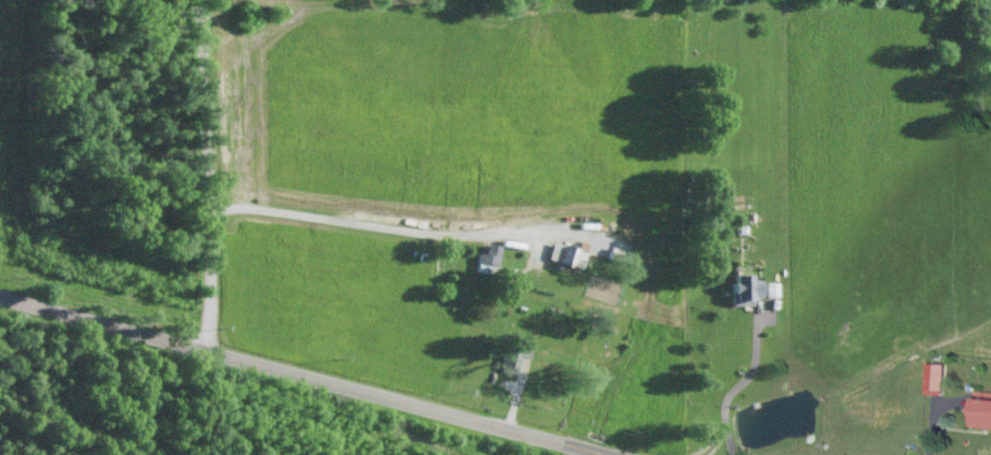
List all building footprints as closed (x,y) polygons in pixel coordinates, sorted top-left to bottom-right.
[(582,266),(585,249),(549,243),(546,260),(582,266)] [(759,297),(759,279),(748,279),(747,273),(728,273),(729,304),(750,303),(750,297),(759,297)] [(498,370),(512,374),(517,356),(526,358),(530,344),(507,337),(498,370)] [(942,364),(924,363),(923,389),(941,390),(942,364)] [(990,429),(990,394),(970,393),(968,427),(990,429)]
